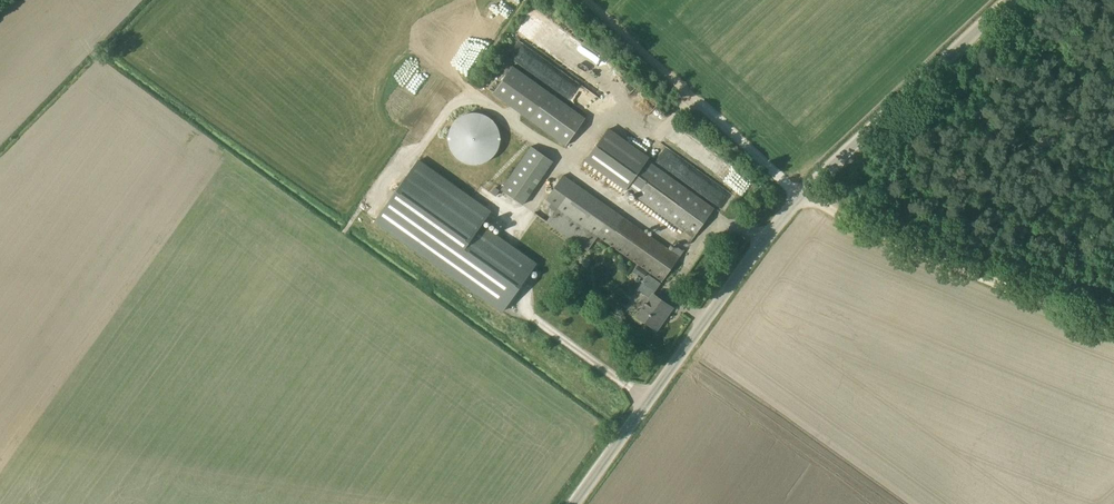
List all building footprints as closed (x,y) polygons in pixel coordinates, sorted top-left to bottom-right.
[(515,65),(494,92),(530,119),(567,145),(587,118),(550,91),(515,65)] [(498,160),(493,113),(449,118),(454,165),(498,160)] [(647,161),(607,131),(586,160),(627,190),(694,238),(714,209),(647,161)] [(502,189),(524,204),(554,160),(532,145),(502,189)] [(506,316),(542,266),(487,225),(496,212),(422,160),(376,225),(506,316)] [(549,209),(553,212),(547,221),(588,250),(599,236),(663,281),(683,252),(675,246),(671,251),(575,182),(565,175),(546,201),(552,205),(549,209)] [(759,188),(765,192),(769,187),(762,183),(759,188)] [(634,271),(638,274),(642,268),(638,265),(634,271)] [(648,274),(638,289),(650,298),(637,316),(654,328),(662,316),(666,318),(673,308),(654,294),(661,283),(648,274)]
